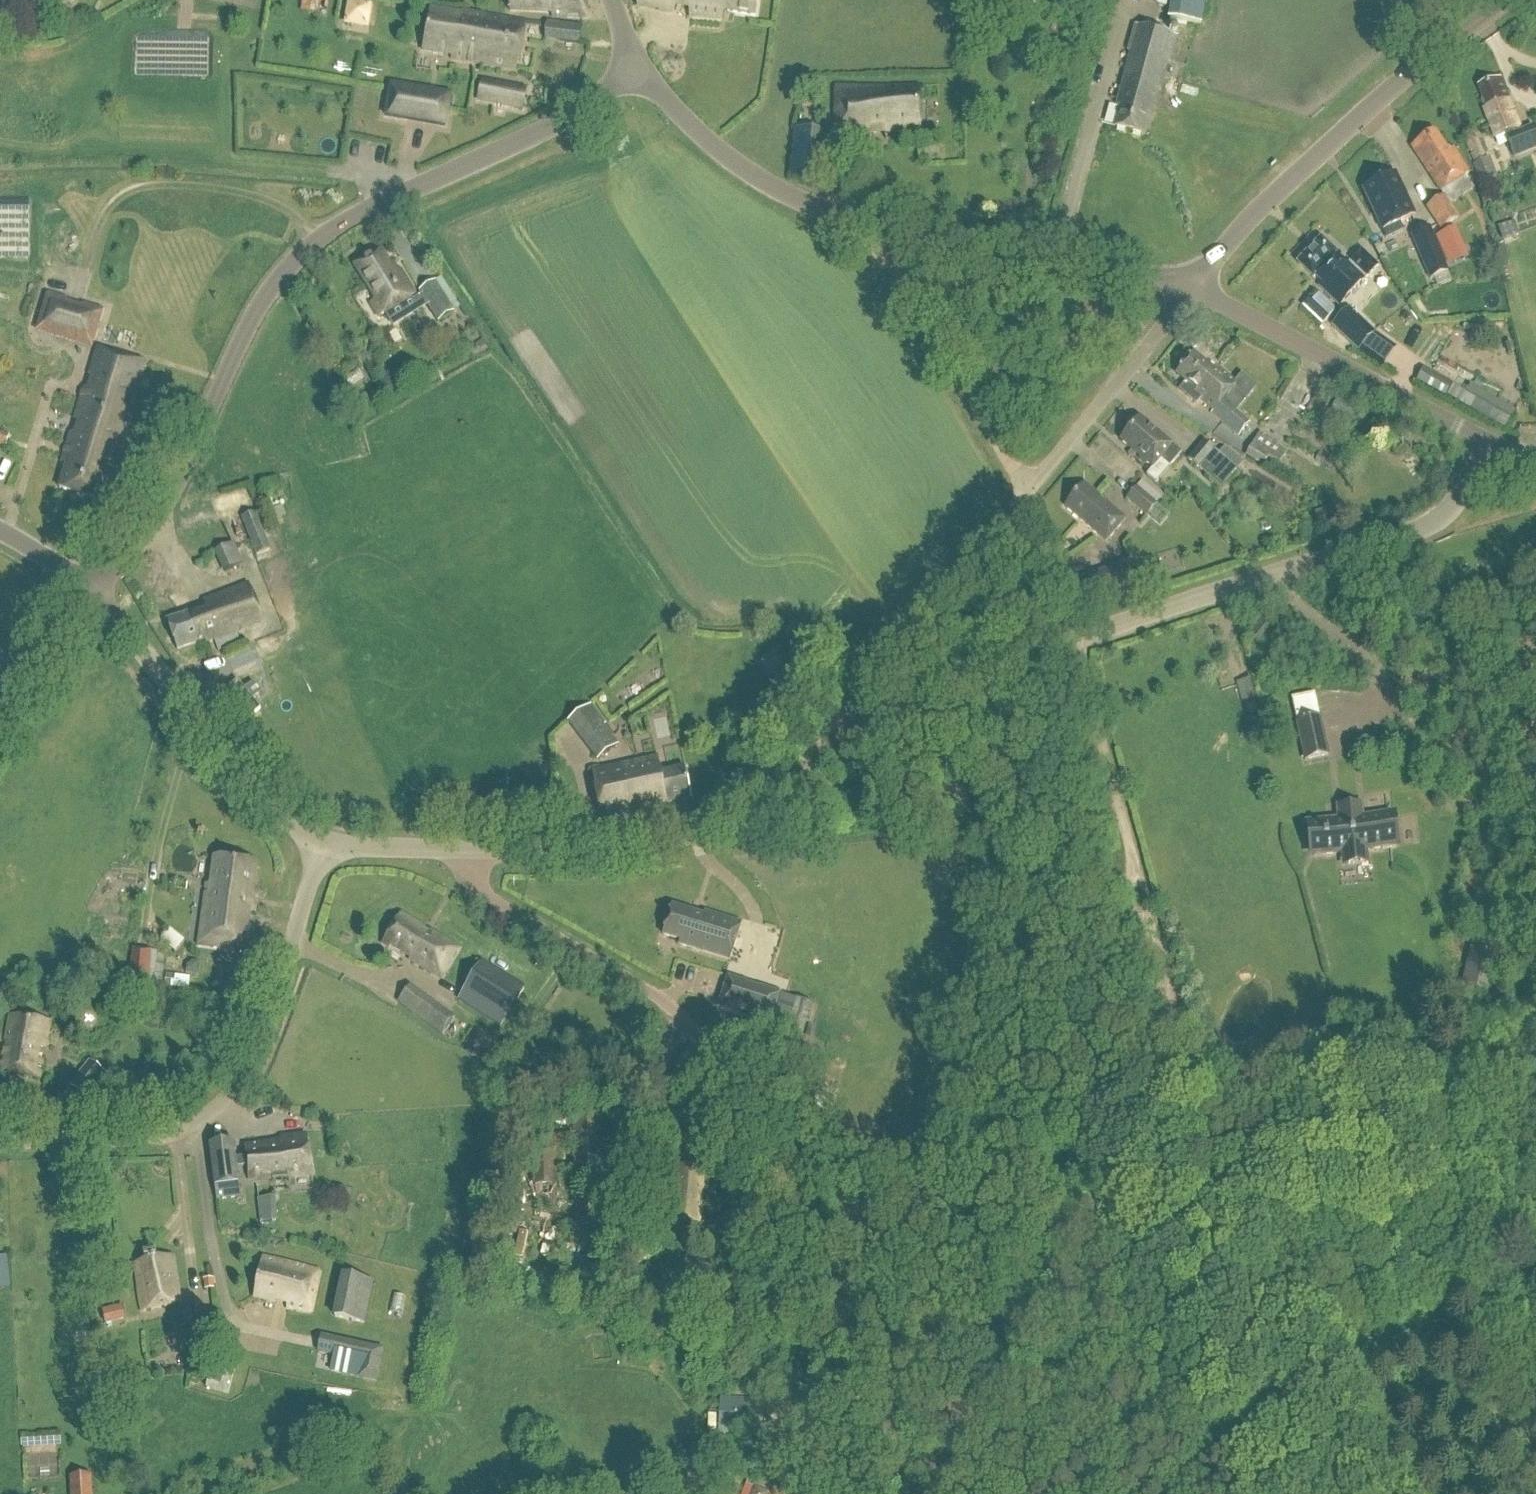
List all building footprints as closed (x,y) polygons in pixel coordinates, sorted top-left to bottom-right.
[(585,0),(510,0),(509,9),(531,10),(531,16),(585,17),(585,0)] [(660,11),(659,13),(673,14),(676,7),(689,8),(690,18),(722,20),(723,13),(756,18),(759,0),(639,0),(638,9),(660,11)] [(1203,26),(1207,0),(1171,0),(1168,20),(1203,26)] [(515,72),(522,27),(523,22),(462,13),(462,15),(430,10),(423,54),(452,58),(451,63),(466,65),(475,66),(515,72)] [(582,28),(556,25),(554,44),(579,47),(582,28)] [(1160,95),(1168,63),(1175,39),(1137,29),(1130,53),(1116,106),(1119,107),(1113,130),(1144,138),(1156,94),(1160,95)] [(1492,138),(1494,142),(1507,139),(1514,159),(1535,150),(1535,135),(1533,128),(1520,132),(1501,81),(1479,89),(1487,109),(1482,111),(1492,138)] [(522,110),(526,91),(482,82),(478,101),(522,110)] [(391,86),(386,118),(445,128),(451,96),(391,86)] [(895,90),(895,88),(842,89),(843,141),(871,140),(871,138),(920,137),(919,89),(895,90)] [(794,129),(792,146),(816,149),(823,149),(825,133),(818,132),(794,129)] [(1443,195),(1471,176),(1454,149),(1447,154),(1434,135),(1413,149),(1427,171),(1430,169),(1437,180),(1434,182),(1443,195)] [(1466,146),(1475,167),(1476,166),(1482,179),(1491,175),(1485,163),(1487,162),(1478,141),(1466,146)] [(1364,192),(1387,240),(1405,232),(1402,226),(1417,219),(1397,176),(1364,192)] [(1438,225),(1442,230),(1458,219),(1444,199),(1428,210),(1438,225)] [(1431,282),(1433,281),(1434,281),(1448,274),(1449,274),(1449,273),(1457,270),(1449,251),(1452,250),(1442,230),(1438,225),(1430,229),(1411,237),(1431,282)] [(1498,230),(1502,241),(1518,236),(1514,225),(1498,230)] [(1321,288),(1337,303),(1340,307),(1366,280),(1363,277),(1338,252),(1335,255),(1321,241),(1299,264),(1311,276),(1315,272),(1326,283),(1321,288)] [(394,276),(381,253),(356,267),(376,302),(371,304),(378,317),(414,298),(400,273),(394,276)] [(419,294),(439,325),(456,314),(437,283),(419,294)] [(1498,308),(1507,306),(1504,283),(1495,284),(1498,308)] [(60,323),(57,331),(94,342),(102,312),(84,307),(82,310),(66,306),(67,302),(49,296),(42,318),(60,323)] [(1322,327),(1328,320),(1308,300),(1301,306),(1322,327)] [(1332,327),(1357,352),(1374,335),(1349,310),(1332,327)] [(1407,315),(1401,319),(1405,324),(1411,319),(1407,315)] [(1390,350),(1400,339),(1392,332),(1382,343),(1390,350)] [(483,342),(476,347),(479,352),(487,347),(483,342)] [(1512,345),(1505,347),(1507,357),(1514,356),(1512,345)] [(130,406),(143,367),(100,352),(92,377),(97,379),(92,394),(87,392),(77,420),(83,422),(78,436),(72,435),(63,464),(68,465),(60,489),(98,501),(105,479),(111,481),(136,408),(130,406)] [(1216,413),(1214,416),(1239,438),(1251,425),(1226,402),(1239,387),(1218,368),(1215,371),(1198,356),(1180,376),(1197,390),(1190,398),(1200,406),(1203,402),(1216,413)] [(1418,382),(1445,398),(1452,386),(1424,371),(1418,382)] [(383,381),(375,392),(386,402),(395,391),(383,381)] [(1510,418),(1453,387),(1447,397),(1504,429),(1510,418)] [(1361,415),(1336,402),(1330,414),(1355,427),(1361,415)] [(1141,420),(1121,442),(1152,470),(1159,461),(1169,469),(1181,456),(1172,448),(1141,420)] [(1279,465),(1287,450),(1258,434),(1245,458),(1265,469),(1270,460),(1279,465)] [(6,447),(9,437),(0,435),(0,445),(6,447)] [(1188,460),(1221,490),(1237,472),(1203,443),(1188,460)] [(1066,508),(1106,543),(1125,520),(1085,486),(1066,508)] [(1127,501),(1146,518),(1147,517),(1156,506),(1137,489),(1127,501)] [(1169,517),(1156,506),(1147,517),(1160,527),(1169,517)] [(1325,514),(1316,516),(1318,523),(1327,521),(1325,514)] [(302,559),(291,526),(272,533),(272,540),(247,549),(243,543),(213,553),(224,584),(231,581),(235,592),(204,603),(206,609),(168,622),(178,651),(206,641),(207,645),(223,639),(264,624),(251,587),(246,588),(237,564),(251,560),(256,575),(302,559)] [(1076,583),(1086,611),(1137,591),(1127,564),(1076,583)] [(1459,624),(1444,625),(1445,634),(1460,632),(1459,624)] [(1243,704),(1256,700),(1250,680),(1237,684),(1243,704)] [(569,725),(597,761),(617,746),(602,727),(604,725),(591,708),(569,725)] [(639,720),(629,723),(633,741),(643,739),(639,720)] [(1329,757),(1320,720),(1297,725),(1305,762),(1329,757)] [(593,773),(600,804),(605,825),(651,815),(650,809),(693,799),(686,769),(660,775),(657,759),(593,773)] [(1308,830),(1306,830),(1308,855),(1311,854),(1311,859),(1389,852),(1389,847),(1395,846),(1392,822),(1386,822),(1386,817),(1360,820),(1359,809),(1335,811),(1337,822),(1308,825),(1308,830)] [(253,893),(257,865),(214,859),(211,887),(207,887),(199,948),(249,955),(253,931),(248,930),(250,916),(255,917),(256,906),(254,906),(255,902),(257,902),(258,894),(253,893)] [(188,883),(176,882),(175,890),(187,891),(188,883)] [(728,959),(738,927),(706,917),(705,922),(669,911),(660,938),(728,959)] [(429,935),(422,931),(423,929),(401,916),(383,946),(389,950),(391,948),(411,960),(410,962),(441,981),(452,961),(451,960),(455,953),(457,954),(459,950),(430,934),(429,935)] [(133,951),(130,986),(147,988),(151,953),(133,951)] [(187,967),(186,976),(199,978),(200,964),(192,963),(187,967)] [(459,1002),(501,1028),(524,991),(483,965),(459,1002)] [(772,1024),(773,1022),(781,997),(741,984),(732,1011),(772,1024)] [(399,1007),(431,1030),(439,1036),(453,1017),(412,988),(399,1007)] [(800,1039),(811,1007),(797,1002),(788,1027),(786,1034),(800,1039)] [(45,1051),(50,1024),(11,1018),(0,1073),(39,1081),(42,1064),(35,1062),(38,1049),(45,1051)] [(90,1064),(70,1087),(88,1102),(108,1079),(90,1064)] [(102,1106),(82,1106),(82,1117),(102,1117),(102,1106)] [(576,1171),(604,1169),(603,1150),(597,1150),(597,1138),(602,1138),(602,1127),(597,1127),(596,1121),(574,1122),(576,1171)] [(248,1168),(250,1182),(273,1181),(289,1179),(289,1181),(313,1177),(306,1138),(282,1141),(283,1144),(246,1149),(247,1159),(236,1160),(234,1144),(210,1147),(217,1202),(241,1199),(237,1169),(248,1168)] [(554,1138),(531,1138),(533,1189),(555,1189),(554,1150),(554,1138)] [(670,1219),(699,1224),(704,1173),(676,1169),(670,1219)] [(337,1190),(337,1201),(338,1201),(340,1201),(346,1201),(346,1190),(337,1190)] [(261,1225),(272,1224),(269,1200),(258,1201),(261,1225)] [(719,1221),(729,1236),(744,1226),(734,1211),(719,1221)] [(9,1289),(6,1258),(0,1258),(0,1290),(9,1289)] [(138,1291),(143,1314),(180,1306),(172,1258),(135,1266),(140,1290),(138,1291)] [(287,1311),(311,1315),(320,1274),(263,1260),(254,1300),(275,1304),(276,1302),(288,1305),(287,1311)] [(96,1272),(108,1316),(132,1310),(119,1265),(96,1272)] [(334,1318),(362,1324),(371,1284),(343,1277),(334,1318)] [(213,1281),(203,1282),(205,1291),(214,1290),(213,1281)] [(706,1329),(717,1331),(720,1313),(708,1311),(706,1329)] [(323,1338),(319,1355),(334,1358),(351,1361),(348,1377),(376,1383),(383,1350),(323,1338)] [(226,1351),(217,1382),(210,1380),(207,1390),(225,1395),(237,1354),(226,1351)] [(809,1391),(815,1363),(787,1359),(782,1386),(809,1391)] [(193,1377),(191,1385),(199,1387),(201,1379),(193,1377)] [(719,1441),(750,1444),(754,1403),(723,1400),(719,1441)] [(72,1493),(91,1493),(90,1478),(71,1479),(72,1493)]
